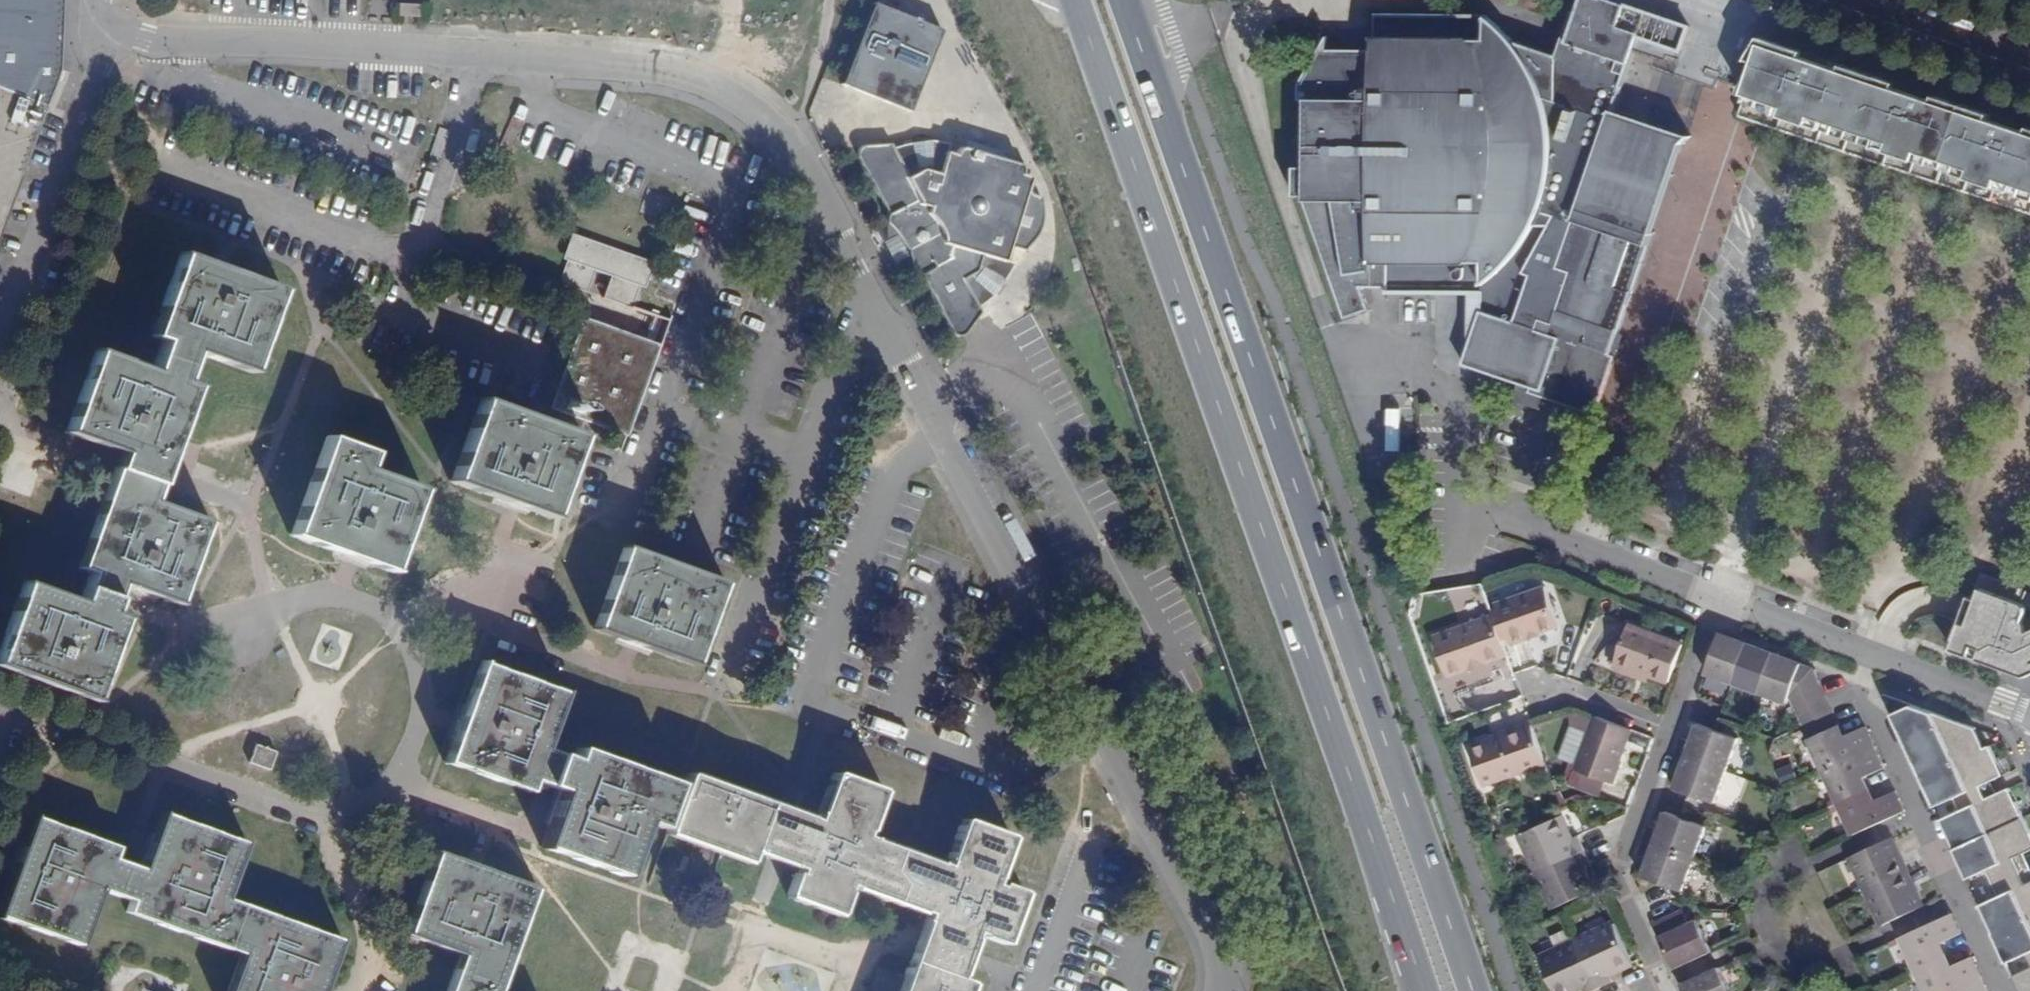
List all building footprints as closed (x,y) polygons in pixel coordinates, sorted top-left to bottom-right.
[(61,59),(64,0),(0,0),(0,57),(61,59)] [(1570,49),(1633,64),(1643,37),(1638,35),(1639,32),(1642,27),(1645,25),(1647,24),(1649,19),(1611,7),(1611,0),(1587,0),(1570,49)] [(1617,0),(1611,0),(1611,7),(1649,19),(1652,11),(1617,0)] [(954,28),(879,2),(849,83),(920,111),(954,28)] [(424,5),(403,4),(403,18),(424,18),(424,5)] [(1647,24),(1643,37),(1675,47),(1684,24),(1652,11),(1649,19),(1647,24)] [(1511,35),(1439,17),(1378,18),(1379,49),(1332,48),(1333,36),(1307,83),(1306,99),(1314,99),(1313,166),(1301,166),(1301,195),(1306,196),(1346,317),(1371,309),(1364,286),(1387,287),(1387,291),(1475,292),(1475,289),(1485,289),(1487,310),(1468,363),(1523,381),(1535,385),(1533,391),(1548,396),(1599,414),(1619,355),(1614,353),(1655,234),(1644,230),(1672,148),(1638,137),(1639,132),(1613,124),(1616,115),(1633,64),(1570,49),(1567,59),(1518,42),(1514,38),(1511,35)] [(1488,17),(1439,17),(1511,35),(1508,31),(1506,27),(1502,24),(1498,21),(1493,18),(1488,17)] [(1638,35),(1643,37),(1647,24),(1645,25),(1642,27),(1639,32),(1638,35)] [(1756,99),(1781,107),(1778,116),(1807,126),(1810,117),(1822,121),(1835,125),(1850,130),(1863,134),(1889,143),(1886,151),(1914,160),(1917,152),(1929,156),(1956,165),(1969,169),(1966,178),(1995,187),(1997,179),(2022,187),(2029,190),(2029,133),(1989,120),(1974,115),(1946,106),(1931,100),(1840,70),(1826,66),(1759,43),(1743,95),(1756,99)] [(0,57),(0,89),(47,106),(60,70),(61,59),(0,57)] [(1827,62),(1826,66),(1840,70),(1842,67),(1827,62)] [(47,106),(0,89),(0,235),(47,106)] [(1743,95),(1741,103),(1753,108),(1756,99),(1743,95)] [(1932,97),(1931,100),(1946,106),(1948,102),(1932,97)] [(1975,111),(1974,115),(1989,120),(1989,115),(1975,111)] [(1644,230),(1655,234),(1688,139),(1616,115),(1613,124),(1639,132),(1638,137),(1672,148),(1644,230)] [(1810,117),(1807,126),(1819,129),(1822,121),(1810,117)] [(1850,130),(1835,125),(1832,134),(1846,138),(1850,130)] [(1850,130),(1846,138),(1859,142),(1863,134),(1850,130)] [(936,176),(920,171),(905,178),(887,146),(858,148),(855,150),(854,153),(853,159),(884,216),(885,224),(887,230),(893,237),(900,249),(904,256),(907,268),(910,273),(918,279),(950,338),(952,341),(954,342),(958,342),(961,339),(979,317),(961,284),(975,276),(981,258),(1003,264),(1006,253),(1009,250),(1011,250),(1023,254),(1026,248),(1036,241),(1040,232),(1042,225),(1042,219),(1041,213),(1039,207),(1039,201),(1028,198),(1026,196),(1025,192),(1029,180),(1018,177),(1019,174),(1019,171),(1017,168),(960,150),(957,150),(955,152),(953,157),(943,154),(936,176)] [(1917,152),(1914,160),(1926,164),(1929,156),(1917,152)] [(1953,173),(1966,178),(1969,169),(1956,165),(1953,173)] [(2022,187),(2019,196),(2029,199),(2029,190),(2022,187)] [(630,305),(633,303),(634,300),(659,229),(660,226),(660,222),(658,220),(597,198),(594,198),(590,199),(589,201),(562,276),(561,279),(563,282),(566,284),(586,292),(594,270),(611,277),(604,297),(626,305),(630,305)] [(64,689),(122,618),(111,614),(123,583),(132,587),(138,572),(153,578),(148,593),(178,604),(207,521),(154,501),(170,453),(165,451),(171,436),(176,438),(194,386),(183,382),(194,351),(250,371),(279,289),(227,271),(222,284),(206,279),(211,265),(182,254),(152,336),(163,340),(152,371),(96,351),(66,433),(121,452),(80,568),(92,572),(81,602),(25,583),(0,654),(0,666),(48,684),(54,670),(69,675),(64,689)] [(227,271),(211,265),(206,279),(222,284),(227,271)] [(571,325),(472,289),(460,322),(485,331),(481,342),(555,369),(571,325)] [(666,345),(587,316),(554,406),(633,435),(666,345)] [(1535,385),(1523,381),(1517,399),(1544,409),(1548,396),(1533,391),(1535,385)] [(525,494),(520,506),(549,517),(578,435),(482,401),(452,481),(505,501),(510,488),(525,494)] [(165,451),(170,453),(176,438),(171,436),(165,451)] [(365,546),(360,559),(390,570),(419,488),(365,469),(370,453),(327,437),(293,536),(344,554),(349,541),(365,546)] [(505,501),(520,506),(525,494),(510,488),(505,501)] [(344,554),(360,559),(365,546),(349,541),(344,554)] [(645,632),(640,646),(692,665),(722,583),(624,548),(595,630),(625,641),(630,627),(645,632)] [(138,572),(132,587),(148,593),(153,578),(138,572)] [(1498,604),(1499,608),(1509,638),(1510,644),(1560,625),(1547,586),(1498,604)] [(1953,651),(2007,671),(2011,660),(2029,667),(2029,631),(2028,632),(2024,624),(2026,618),(2027,614),(2028,610),(2027,607),(2024,604),(2028,593),(2021,591),(2017,602),(1982,590),(1978,601),(1968,627),(1962,625),(1953,651)] [(1972,599),(1962,625),(1968,627),(1978,601),(1972,599)] [(1499,608),(1494,610),(1495,614),(1504,640),(1509,638),(1499,608)] [(1450,675),(1509,655),(1504,640),(1495,614),(1436,634),(1450,675)] [(1641,670),(1653,675),(1671,681),(1685,644),(1631,625),(1616,666),(1639,675),(1641,670)] [(625,641),(640,646),(645,632),(630,627),(625,641)] [(1749,645),(1721,635),(1707,673),(1735,683),(1749,645)] [(1775,654),(1749,645),(1735,683),(1761,692),(1775,654)] [(1802,664),(1775,654),(1761,692),(1788,701),(1791,695),(1802,664)] [(2007,671),(2028,679),(2029,677),(2029,667),(2011,660),(2007,671)] [(470,737),(452,729),(437,766),(523,798),(529,783),(560,795),(558,802),(572,807),(566,822),(552,817),(539,853),(621,882),(641,828),(658,835),(676,784),(578,749),(573,761),(542,750),(563,694),(476,663),(458,714),(476,723),(470,737)] [(1816,669),(1802,664),(1791,695),(1821,681),(1816,669)] [(48,684),(64,689),(69,675),(54,670),(48,684)] [(1651,679),(1653,675),(1641,670),(1639,675),(1651,679)] [(1821,681),(1791,695),(1798,710),(1828,696),(1821,681)] [(1989,749),(1980,730),(1886,695),(1910,746),(1917,743),(1927,767),(1920,770),(1925,780),(1930,777),(1944,807),(1994,783),(2002,779),(1995,764),(2001,761),(1994,747),(1989,749)] [(1828,696),(1798,710),(1804,723),(1835,710),(1828,696)] [(1804,723),(1811,738),(1841,724),(1835,710),(1804,723)] [(458,714),(452,729),(470,737),(476,723),(458,714)] [(1613,780),(1632,727),(1595,714),(1589,728),(1571,721),(1558,755),(1576,762),(1576,766),(1591,772),(1610,779),(1613,780)] [(1485,783),(1546,761),(1532,720),(1531,718),(1470,740),(1485,783)] [(1726,769),(1738,737),(1718,729),(1699,722),(1692,740),(1683,737),(1678,751),(1726,769)] [(1811,738),(1825,770),(1877,747),(1868,725),(1846,735),(1841,724),(1811,738)] [(250,762),(269,769),(276,751),(256,743),(250,762)] [(1917,743),(1910,746),(1920,770),(1927,767),(1917,743)] [(1877,747),(1825,770),(1840,802),(1870,788),(1865,777),(1887,767),(1877,747)] [(1714,802),(1726,769),(1678,751),(1673,766),(1681,769),(1675,787),(1689,793),(1714,802)] [(1610,779),(1591,772),(1586,786),(1605,793),(1610,779)] [(1938,810),(1944,807),(1930,777),(1925,780),(1938,810)] [(847,892),(893,908),(900,887),(889,876),(896,855),(862,843),(878,796),(831,780),(815,826),(687,781),(667,838),(747,867),(750,858),(797,875),(795,879),(793,878),(785,902),(837,920),(847,892)] [(1999,796),(1994,783),(1944,807),(1938,810),(1944,821),(1999,796)] [(1840,802),(1854,834),(1906,811),(1897,790),(1875,799),(1870,788),(1840,802)] [(1999,796),(1944,821),(1958,852),(1964,849),(1976,877),(2027,855),(2029,853),(2029,843),(2027,836),(2029,835),(2029,826),(2014,789),(1999,796)] [(572,807),(558,802),(552,817),(566,822),(572,807)] [(1646,839),(1694,857),(1706,824),(1681,815),(1667,809),(1659,827),(1651,825),(1646,839)] [(19,863),(0,914),(81,944),(101,889),(132,900),(128,912),(243,954),(229,990),(307,990),(308,988),(316,990),(322,990),(341,941),(225,898),(245,844),(163,814),(152,843),(166,848),(160,863),(147,859),(143,869),(113,858),(117,847),(35,817),(24,848),(38,852),(32,867),(19,863)] [(1525,833),(1541,869),(1589,847),(1583,833),(1575,837),(1566,815),(1525,833)] [(893,908),(927,919),(901,990),(964,990),(967,984),(958,981),(974,934),(1003,944),(1021,893),(999,886),(998,889),(992,886),(1010,840),(960,825),(943,870),(896,855),(889,876),(900,887),(893,908)] [(1682,889),(1694,857),(1646,839),(1640,854),(1648,857),(1642,874),(1664,882),(1682,889)] [(1909,874),(1893,840),(1854,857),(1869,892),(1909,874)] [(152,843),(147,859),(160,863),(166,848),(152,843)] [(1589,847),(1541,869),(1557,906),(1598,888),(1588,864),(1595,860),(1589,847)] [(24,848),(19,863),(32,867),(38,852),(24,848)] [(1964,849),(1958,852),(1970,880),(1976,877),(1964,849)] [(533,889),(481,870),(476,884),(460,878),(466,864),(436,853),(406,936),(461,956),(449,990),(496,990),(533,889)] [(2029,886),(2029,863),(2027,855),(1976,877),(1970,880),(1983,907),(2029,886)] [(476,884),(481,870),(466,864),(460,878),(476,884)] [(1924,908),(1909,874),(1869,892),(1885,926),(1924,908)] [(2029,955),(2029,886),(1983,907),(1996,936),(2002,934),(2015,962),(2029,955)] [(1688,922),(1683,909),(1676,913),(1656,922),(1675,966),(1712,950),(1698,918),(1688,922)] [(1964,936),(1955,916),(1903,939),(1917,970),(1948,956),(1943,946),(1964,936)] [(1579,939),(1601,987),(1616,980),(1612,971),(1634,961),(1615,922),(1579,939)] [(2009,964),(2015,962),(2002,934),(1996,936),(2009,964)] [(1586,990),(1591,990),(1601,987),(1579,939),(1543,956),(1559,990),(1571,990),(1583,985),(1586,990)] [(2029,973),(2029,955),(2015,962),(2009,964),(2016,980),(2022,977),(2029,973)] [(1917,970),(1927,990),(1957,990),(1983,979),(1974,959),(1953,968),(1948,956),(1917,970)] [(1718,967),(1682,983),(1686,990),(1730,990),(1718,967)] [(2022,977),(2028,989),(2023,990),(2029,990),(2029,973),(2022,977)] [(2021,990),(2023,990),(2028,989),(2022,977),(2016,980),(2021,990)] [(1983,979),(1957,990),(1988,990),(1983,979)]
